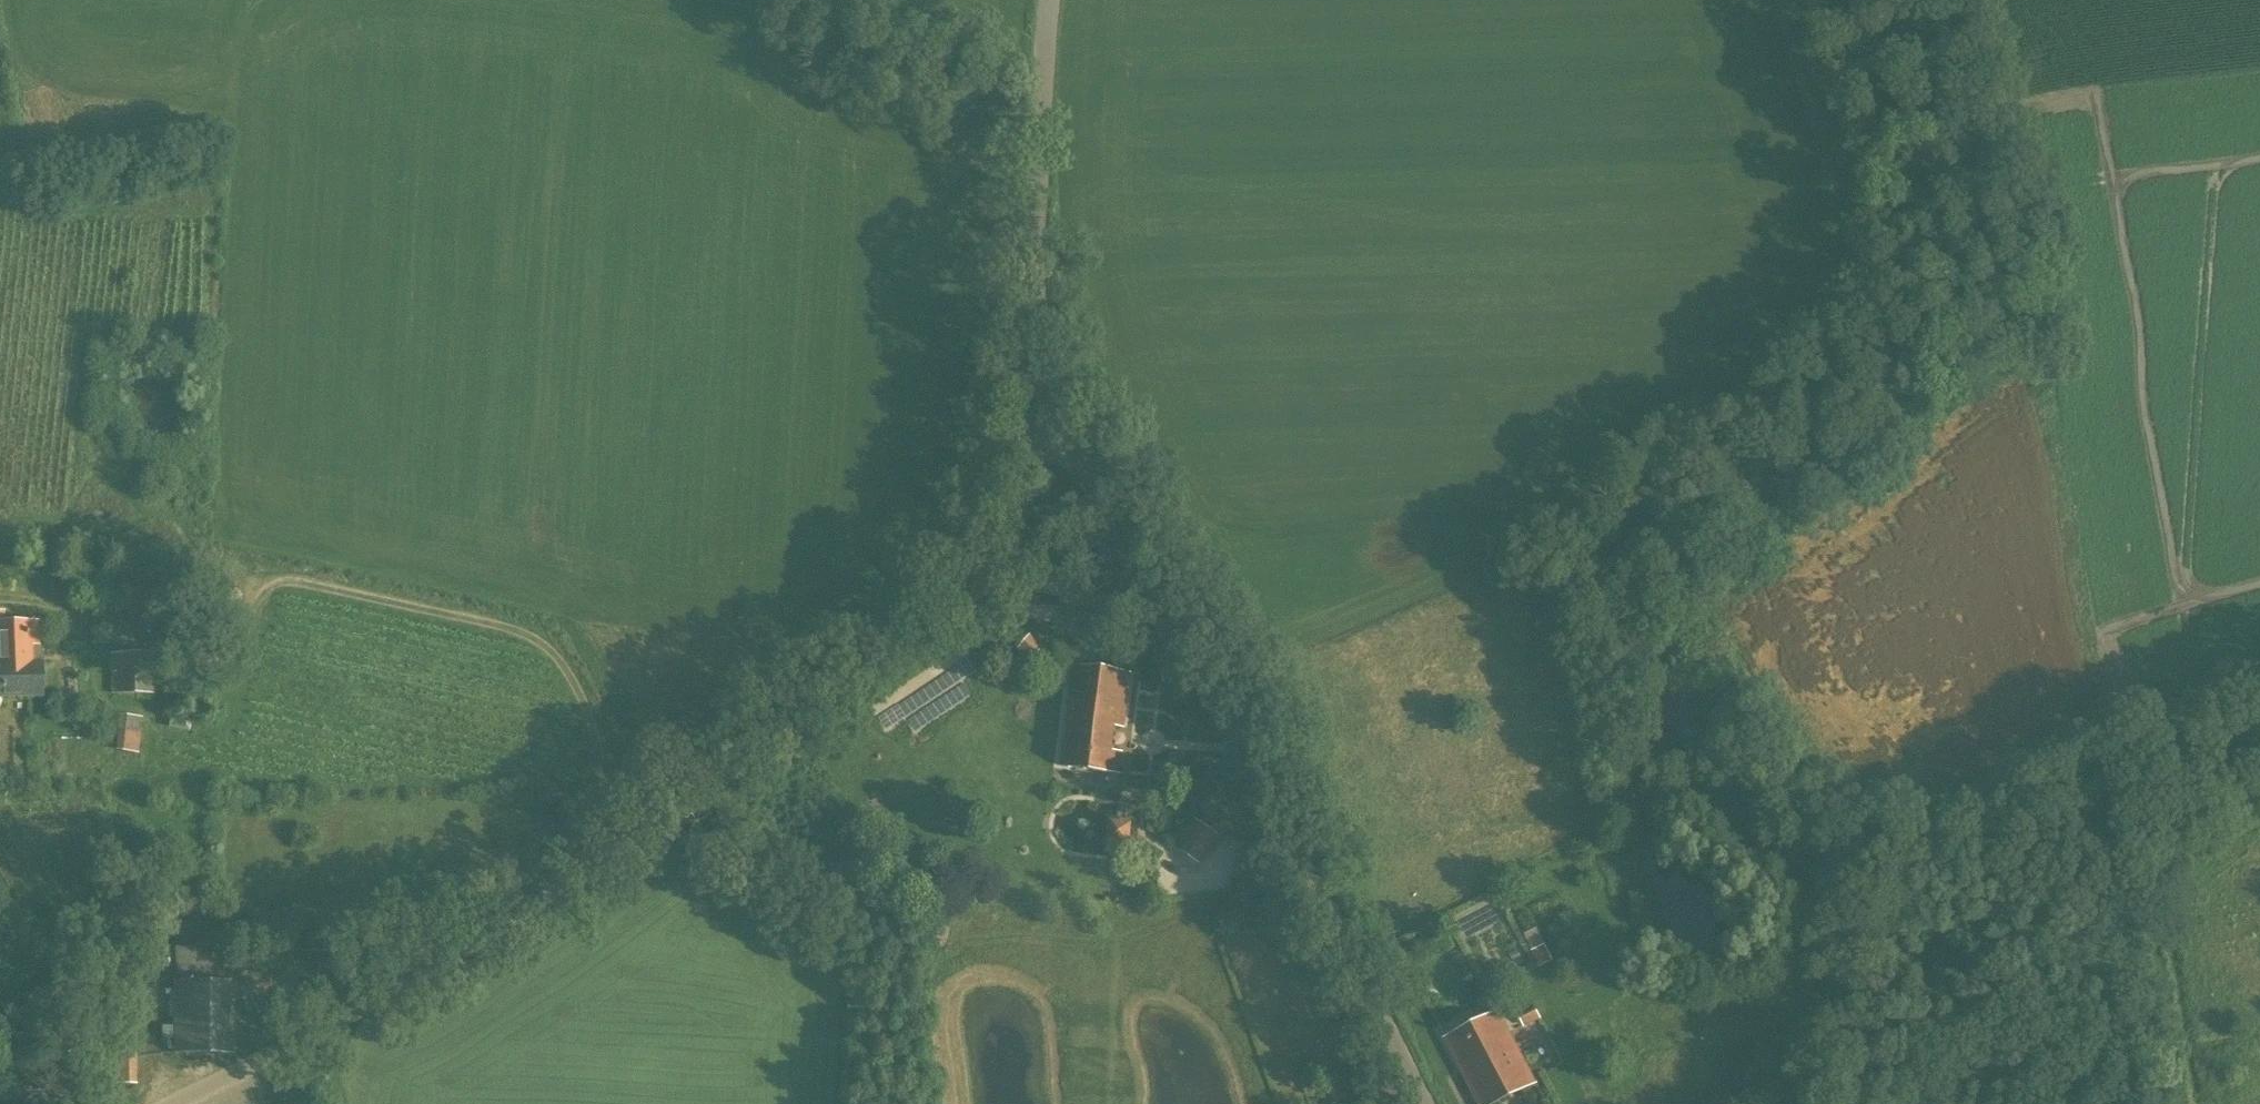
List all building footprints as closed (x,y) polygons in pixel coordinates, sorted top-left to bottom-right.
[(3,696),(41,695),(41,663),(38,663),(38,622),(0,622),(0,706),(3,696)] [(1042,644),(1029,634),(1019,646),(1032,656),(1042,644)] [(110,654),(111,694),(156,693),(155,653),(110,654)] [(1122,728),(1128,675),(1074,669),(1063,767),(1119,773),(1121,752),(1109,751),(1111,726),(1122,728)] [(143,717),(120,715),(116,750),(139,752),(143,717)] [(1175,846),(1199,864),(1219,834),(1193,818),(1175,846)] [(1524,934),(1539,967),(1552,960),(1537,927),(1524,934)] [(175,945),(174,980),(174,1053),(233,1054),(233,981),(232,956),(216,955),(216,952),(202,952),(202,945),(175,945)] [(1496,1012),(1445,1038),(1480,1103),(1491,1103),(1533,1082),(1496,1012)]
